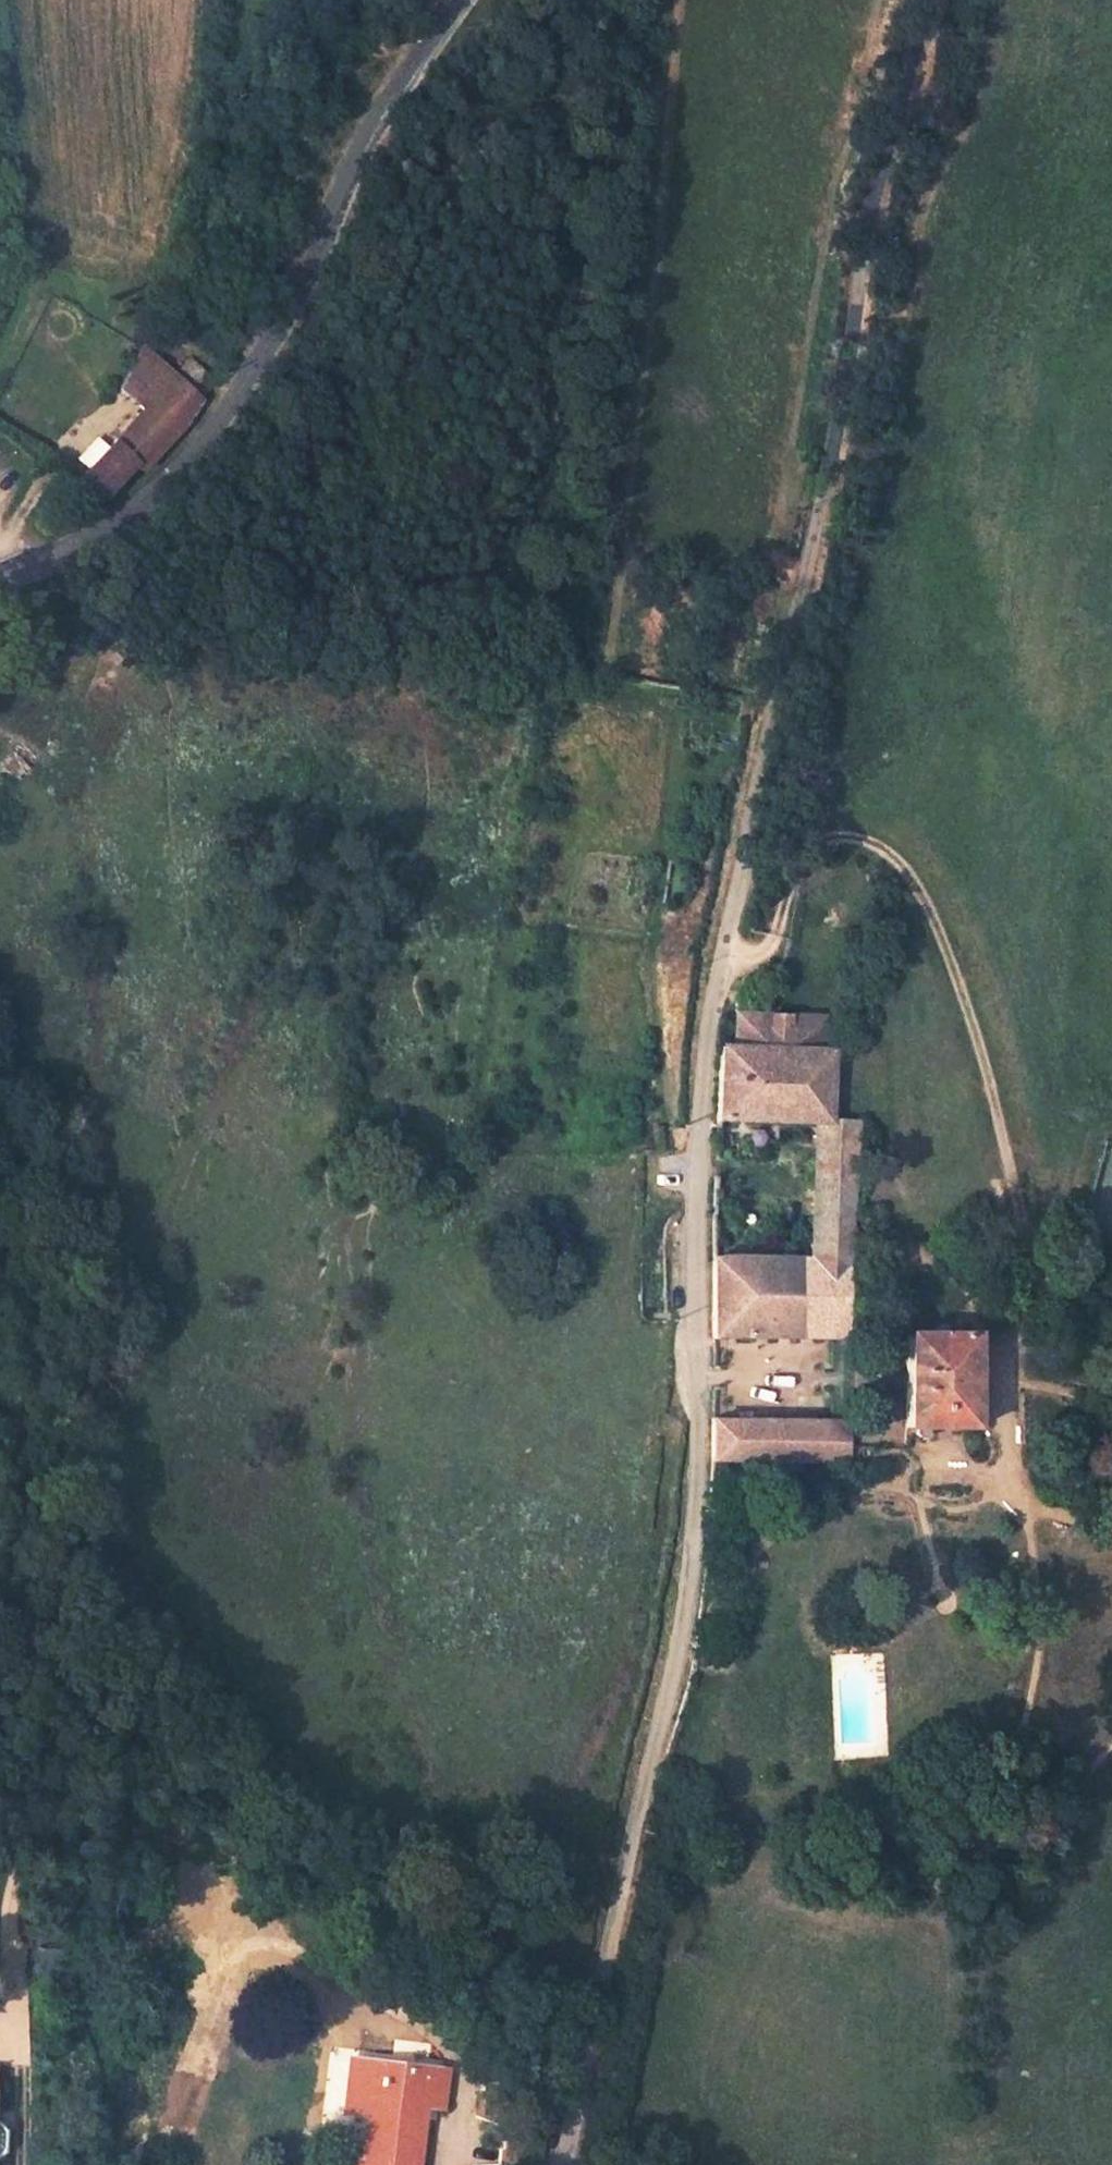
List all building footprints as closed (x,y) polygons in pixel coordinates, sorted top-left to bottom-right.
[(193,363),(181,380),(149,350),(146,359),(124,392),(142,407),(81,484),(104,504),(137,470),(146,477),(172,445),(181,435),(219,382),(193,363)] [(852,1235),(860,1123),(831,1123),(833,1053),(825,1053),(826,1021),(738,1018),(734,1051),(721,1051),(720,1127),(816,1130),(812,1265),(714,1267),(713,1343),(850,1338),(852,1235)] [(978,1430),(979,1337),(952,1338),(951,1332),(948,1328),(945,1327),(939,1327),(936,1329),(933,1332),(932,1336),(933,1337),(910,1337),(908,1431),(916,1430),(915,1437),(937,1437),(938,1431),(978,1430)] [(851,1463),(851,1423),(712,1426),(712,1463),(851,1463)] [(447,2069),(345,2057),(341,2114),(362,2116),(357,2164),(416,2164),(411,2164),(418,2104),(443,2107),(447,2069)]
